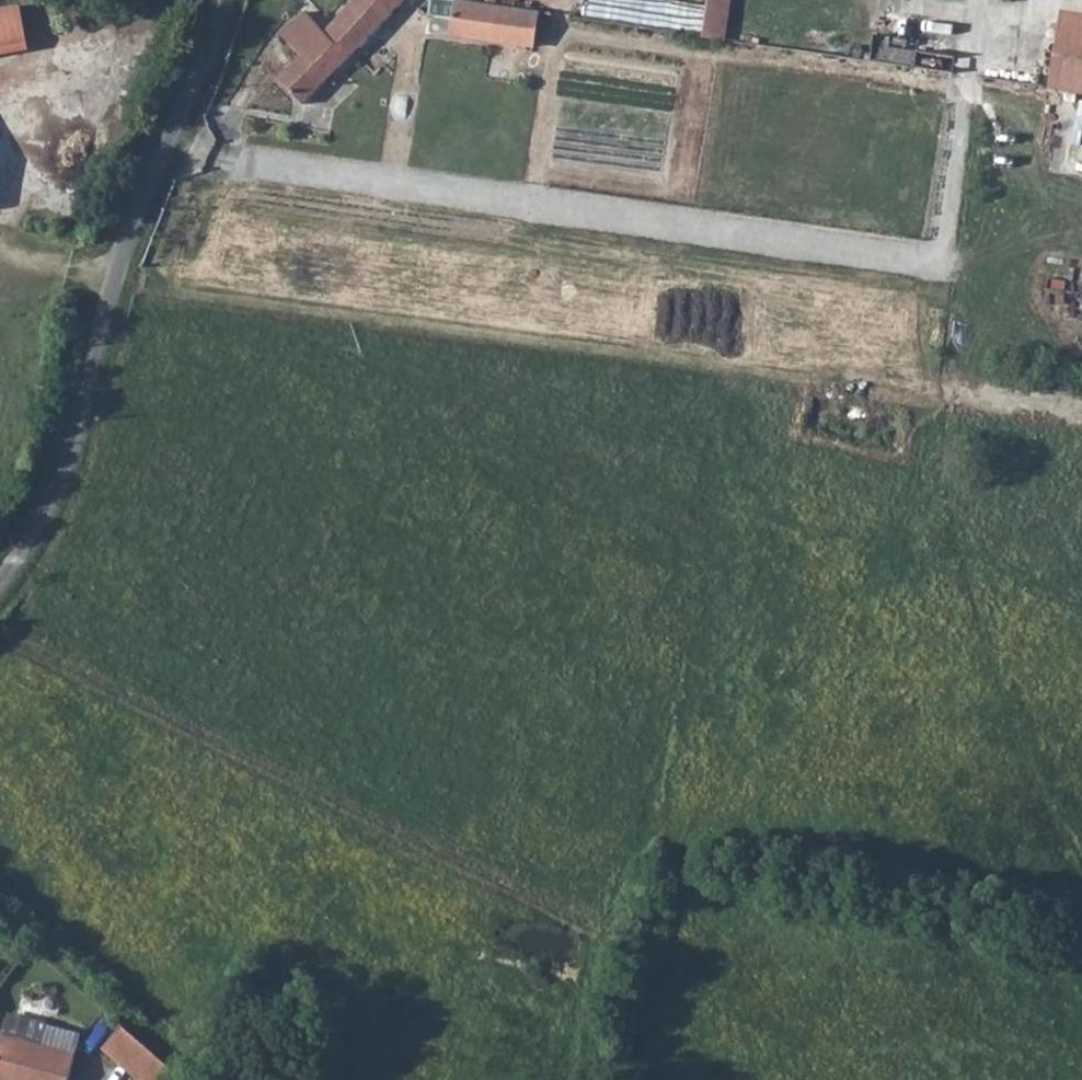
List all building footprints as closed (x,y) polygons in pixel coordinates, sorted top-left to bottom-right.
[(323,31),(303,13),(280,37),(299,57),(277,80),(303,105),(404,0),(354,0),(323,31)] [(451,37),(540,45),(543,7),(474,0),(433,0),(432,15),(453,17),(451,37)] [(702,38),(714,39),(720,41),(722,42),(727,4),(728,0),(707,0),(702,38)] [(0,7),(0,45),(29,39),(21,3),(0,7)] [(1051,89),(1081,93),(1081,28),(1060,25),(1051,89)] [(11,1021),(6,1042),(47,1052),(52,1030),(11,1021)] [(136,1040),(117,1063),(135,1078),(154,1056),(136,1040)] [(0,1062),(0,1079),(73,1079),(78,1058),(47,1052),(6,1042),(0,1062)] [(135,1078),(138,1079),(172,1079),(176,1076),(154,1056),(135,1078)]
